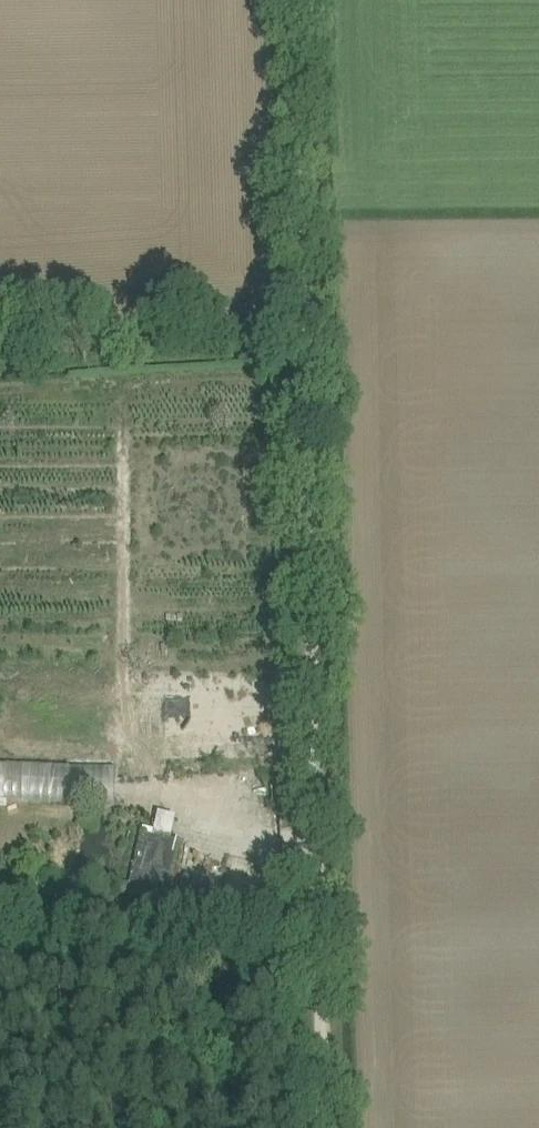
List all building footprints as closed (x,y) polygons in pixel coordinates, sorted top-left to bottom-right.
[(142,701),(142,723),(164,723),(164,701),(142,701)] [(191,744),(169,744),(169,761),(169,767),(191,766),(191,761),(191,744)] [(114,764),(0,762),(0,800),(114,802),(114,764)] [(167,905),(181,842),(143,832),(131,885),(113,881),(111,890),(131,894),(131,896),(167,905)]
